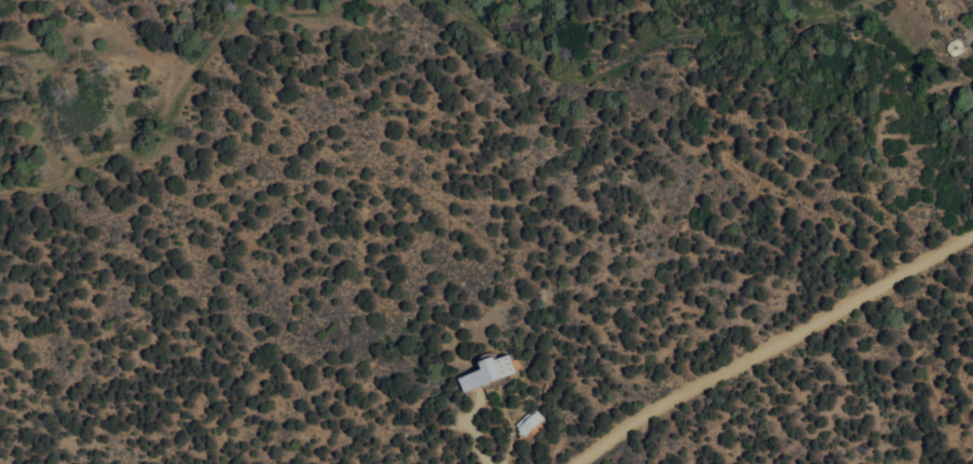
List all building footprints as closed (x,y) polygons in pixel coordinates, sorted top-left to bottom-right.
[(527,372),(520,351),(490,360),(492,367),(464,376),(468,390),(527,372)] [(548,418),(537,406),(517,424),(528,436),(548,418)]
